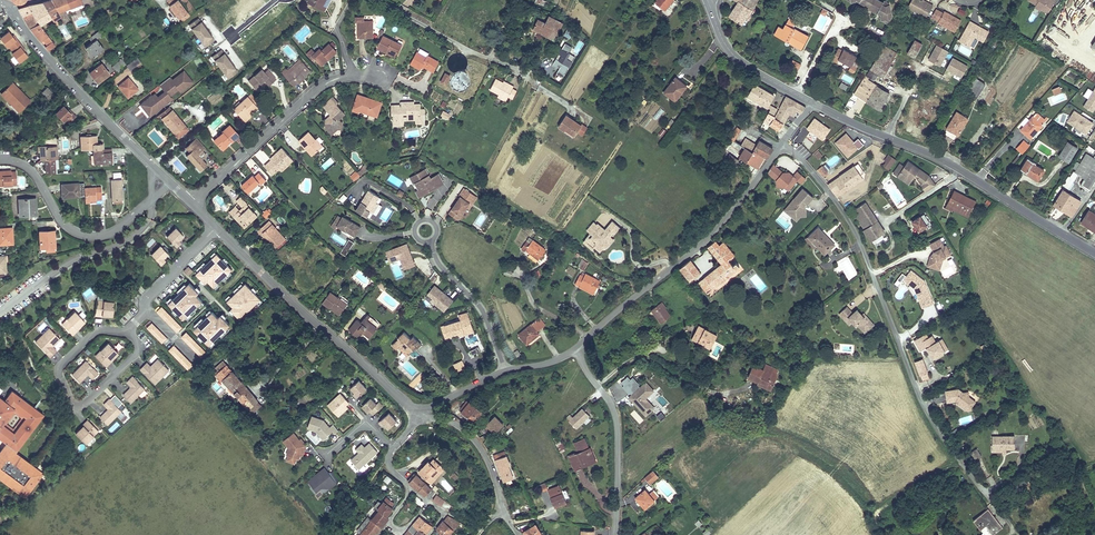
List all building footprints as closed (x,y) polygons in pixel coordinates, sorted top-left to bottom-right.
[(50,0),(42,2),(51,18),(58,13),(50,0)] [(50,0),(58,13),(64,10),(82,4),(80,0),(51,0),(50,0)] [(191,16),(179,0),(173,0),(174,2),(170,5),(169,7),(179,19),(180,19),(181,19),(185,15),(187,19),(191,16)] [(186,0),(180,0),(179,1),(191,16),(196,12),(186,0)] [(322,10),(327,0),(309,0),(308,2),(322,10)] [(322,10),(324,11),(330,0),(327,0),(322,10)] [(657,3),(667,9),(673,0),(659,0),(657,3)] [(738,4),(729,17),(741,26),(755,4),(748,0),(733,0),(738,4)] [(860,1),(860,3),(869,7),(869,9),(878,13),(879,12),(882,14),(881,15),(883,20),(886,18),(890,20),(893,14),(889,5),(885,6),(882,5),(883,3),(877,0),(858,0),(860,1)] [(931,2),(930,4),(924,1),(922,0),(914,0),(910,7),(929,18),(936,5),(931,2)] [(1036,5),(1037,3),(1043,6),(1042,8),(1047,11),(1049,11),(1056,0),(1028,0),(1036,5)] [(40,25),(51,18),(42,2),(28,6),(19,8),(23,16),(31,11),(34,16),(38,23),(40,25)] [(937,9),(933,17),(940,21),(940,22),(956,32),(962,22),(945,12),(944,14),(937,9)] [(60,15),(64,22),(69,19),(64,10),(58,13),(60,15)] [(34,16),(31,11),(23,16),(26,21),(34,16)] [(38,23),(34,16),(26,21),(30,28),(38,23)] [(545,24),(537,20),(533,29),(554,39),(562,23),(549,16),(545,24)] [(780,35),(779,37),(786,41),(785,42),(785,43),(785,44),(786,45),(787,45),(788,45),(788,44),(789,43),(791,44),(793,42),(800,46),(806,35),(793,28),(798,19),(791,16),(786,25),(787,25),(785,30),(784,29),(779,26),(776,33),(780,35)] [(198,18),(189,25),(205,47),(214,41),(211,37),(209,33),(210,33),(204,25),(203,26),(201,22),(198,18)] [(358,22),(358,37),(373,37),(373,21),(364,21),(363,18),(356,18),(356,22),(358,22)] [(44,31),(40,25),(38,23),(30,28),(37,36),(44,31)] [(970,23),(959,42),(969,48),(974,38),(983,43),(988,34),(970,23)] [(55,45),(44,31),(37,36),(38,38),(40,37),(42,39),(47,45),(45,46),(48,50),(55,45)] [(86,47),(93,57),(103,49),(96,39),(102,35),(99,31),(89,38),(92,42),(86,47)] [(14,40),(12,37),(8,33),(0,39),(7,47),(8,46),(13,52),(11,53),(18,62),(26,56),(23,52),(20,47),(21,46),(16,39),(14,40)] [(808,36),(806,35),(800,46),(793,42),(791,44),(801,49),(808,36)] [(402,45),(383,36),(377,47),(386,52),(387,50),(397,55),(402,45)] [(915,57),(922,44),(914,40),(907,53),(915,57)] [(550,70),(563,77),(572,61),(567,58),(573,47),(565,42),(550,70)] [(315,59),(320,64),(327,57),(329,59),(336,52),(329,44),(322,51),(320,49),(315,53),(312,49),(307,54),(313,61),(315,59)] [(949,51),(938,45),(929,60),(940,66),(949,51)] [(884,46),(870,68),(885,77),(892,67),(890,66),(897,53),(884,46)] [(851,66),(852,65),(856,56),(844,49),(843,51),(838,48),(832,60),(837,63),(839,60),(851,66)] [(221,50),(212,57),(228,79),(238,72),(235,69),(232,65),(233,64),(228,57),(227,57),(224,54),(221,50)] [(417,52),(412,62),(421,67),(422,65),(424,66),(433,71),(438,61),(427,55),(426,57),(417,52)] [(127,65),(126,66),(130,71),(141,63),(137,57),(127,65)] [(327,57),(320,64),(321,66),(329,59),(327,57)] [(968,67),(953,58),(947,69),(962,78),(968,67)] [(112,67),(117,73),(126,66),(127,65),(122,59),(112,67)] [(789,68),(797,72),(801,64),(793,60),(789,68)] [(90,72),(98,83),(109,74),(100,61),(94,66),(95,68),(90,72)] [(286,77),(294,86),(298,82),(304,77),(310,71),(302,62),(286,77)] [(456,67),(454,69),(453,72),(452,75),(453,78),(455,81),(458,83),(461,84),(464,84),(467,83),(470,81),(471,78),(472,75),(472,72),(471,69),(468,66),(465,65),(462,64),(459,65),(456,67)] [(866,75),(874,80),(878,73),(870,68),(866,75)] [(248,81),(255,88),(260,83),(264,80),(266,82),(269,79),(272,82),(276,79),(267,70),(264,73),(261,70),(248,81)] [(172,81),(169,77),(159,85),(165,91),(157,98),(154,94),(142,105),(151,116),(163,106),(163,105),(170,99),(169,97),(168,96),(177,88),(178,90),(180,92),(192,82),(183,71),(172,81)] [(440,83),(445,85),(450,75),(445,73),(440,83)] [(866,78),(865,77),(854,95),(880,110),(889,93),(876,86),(877,85),(873,82),(866,78)] [(121,89),(128,98),(138,90),(128,78),(121,84),(123,87),(121,89)] [(495,78),(490,88),(497,92),(507,98),(513,85),(509,83),(508,84),(503,81),(495,78)] [(967,91),(971,94),(979,81),(975,78),(967,91)] [(678,101),(688,87),(678,80),(668,94),(678,101)] [(979,81),(971,94),(977,98),(985,84),(979,81)] [(9,106),(16,112),(29,100),(22,92),(20,94),(19,92),(20,91),(12,83),(1,93),(11,104),(9,106)] [(767,108),(769,105),(774,96),(755,85),(748,97),(767,108)] [(41,92),(49,101),(55,96),(47,87),(41,92)] [(177,88),(168,96),(169,97),(178,90),(177,88)] [(1094,109),(1094,92),(1093,91),(1083,106),(1093,112),(1094,109)] [(359,110),(369,114),(375,116),(377,116),(382,103),(375,100),(375,102),(372,101),(373,100),(358,94),(353,110),(358,112),(359,110)] [(792,108),(797,110),(802,113),(806,107),(786,96),(774,118),(783,124),(789,114),(792,108)] [(234,109),(242,118),(249,112),(250,113),(257,107),(247,97),(234,109)] [(326,119),(325,128),(328,131),(331,128),(337,129),(342,129),(342,122),(339,119),(344,114),(331,99),(323,106),(326,109),(327,108),(329,110),(328,112),(331,115),(333,116),(329,120),(326,119)] [(414,102),(406,102),(406,107),(402,107),(400,107),(400,106),(391,106),(391,115),(393,115),(393,120),(396,120),(397,126),(404,125),(403,120),(403,119),(403,117),(403,114),(407,114),(407,117),(418,116),(419,124),(425,124),(425,109),(421,110),(420,104),(414,104),(414,102)] [(149,117),(151,116),(142,105),(140,106),(149,117)] [(71,113),(70,114),(66,110),(62,106),(56,113),(64,121),(66,119),(69,122),(74,116),(71,113)] [(168,107),(159,115),(168,126),(170,124),(176,131),(185,125),(172,110),(171,110),(168,107)] [(794,116),(797,110),(792,108),(789,114),(794,116)] [(1067,122),(1086,134),(1093,123),(1082,116),(1081,117),(1080,116),(1081,115),(1074,111),(1067,122)] [(249,112),(242,118),(245,122),(252,115),(250,113),(249,112)] [(774,118),(775,116),(774,115),(770,113),(769,112),(764,121),(780,131),(783,124),(774,118)] [(967,119),(964,116),(957,112),(947,128),(952,131),(953,130),(959,134),(968,119),(967,119)] [(1038,128),(1039,129),(1043,125),(1042,125),(1048,119),(1046,117),(1044,119),(1037,113),(1035,113),(1020,130),(1030,139),(1034,135),(1032,134),(1038,128)] [(567,115),(559,127),(563,130),(565,129),(574,135),(577,132),(581,126),(567,115)] [(170,124),(168,126),(177,137),(188,129),(185,125),(176,131),(170,124)] [(587,128),(582,124),(581,126),(577,132),(582,135),(587,128)] [(222,133),(214,141),(221,149),(230,141),(231,142),(235,139),(234,138),(238,135),(229,125),(221,132),(222,133)] [(735,125),(727,137),(734,141),(741,129),(735,125)] [(806,125),(801,130),(815,137),(815,136),(814,135),(816,131),(806,125)] [(563,130),(559,127),(558,128),(572,138),(574,135),(565,129),(563,130)] [(308,132),(298,141),(306,149),(308,147),(314,154),(323,147),(316,139),(315,140),(308,132)] [(846,134),(836,143),(847,156),(857,147),(858,149),(863,144),(858,138),(853,142),(846,134)] [(80,136),(80,150),(93,149),(96,149),(96,144),(93,144),(93,135),(80,136)] [(202,151),(205,148),(196,138),(188,144),(193,149),(186,156),(199,171),(206,164),(201,159),(201,158),(203,156),(204,157),(205,155),(202,151)] [(753,150),(756,143),(745,138),(742,145),(753,150)] [(230,141),(221,149),(222,150),(231,142),(230,141)] [(754,151),(764,157),(767,159),(773,149),(760,141),(754,151)] [(1029,146),(1024,141),(1017,149),(1022,153),(1029,146)] [(1068,142),(1059,157),(1068,163),(1078,148),(1068,142)] [(1085,149),(1092,153),(1094,149),(1087,145),(1085,149)] [(54,159),(57,159),(56,146),(45,147),(44,146),(39,146),(40,159),(45,159),(54,159)] [(764,157),(754,151),(752,152),(746,148),(742,154),(731,146),(727,151),(731,154),(734,157),(731,161),(733,163),(737,159),(738,160),(740,157),(758,168),(764,157)] [(308,147),(306,149),(312,156),(314,154),(308,147)] [(111,148),(102,148),(96,149),(93,149),(94,163),(111,162),(111,148)] [(265,166),(272,175),(279,169),(286,162),(288,164),(293,160),(282,148),(270,159),(271,160),(265,166)] [(822,156),(818,151),(814,155),(818,159),(822,156)] [(1093,158),(1086,154),(1075,173),(1078,174),(1084,178),(1080,185),(1089,191),(1094,181),(1094,159),(1093,158)] [(886,162),(891,166),(895,160),(889,155),(884,161),(886,162)] [(1044,170),(1035,165),(1036,163),(1028,158),(1021,169),(1038,180),(1044,170)] [(54,159),(45,159),(45,173),(55,173),(54,159)] [(280,171),(288,164),(286,162),(279,169),(280,171)] [(925,182),(921,185),(925,191),(935,185),(929,176),(908,162),(904,167),(900,164),(894,173),(908,184),(916,174),(920,176),(919,178),(925,182)] [(768,173),(772,176),(778,169),(773,164),(768,173)] [(846,188),(847,190),(849,188),(863,178),(864,177),(865,173),(864,172),(858,164),(828,185),(832,191),(837,197),(840,195),(839,193),(846,188)] [(828,173),(822,166),(819,169),(825,176),(828,173)] [(792,177),(787,172),(783,173),(778,169),(772,176),(776,180),(777,183),(781,187),(783,186),(788,191),(798,180),(802,184),(806,179),(797,172),(793,176),(792,177)] [(0,171),(0,184),(2,184),(2,185),(16,184),(16,171),(11,172),(11,170),(0,171)] [(445,184),(440,174),(432,178),(429,171),(425,173),(424,170),(417,174),(420,180),(416,182),(420,189),(417,190),(419,196),(433,189),(432,187),(435,185),(435,186),(438,187),(445,184)] [(836,170),(826,176),(829,181),(839,175),(836,170)] [(1073,181),(1078,174),(1075,173),(1072,171),(1063,185),(1068,189),(1070,189),(1073,184),(1073,181)] [(121,200),(122,200),(121,177),(122,177),(122,172),(113,172),(113,179),(111,180),(111,200),(112,200),(121,200)] [(241,186),(248,193),(260,183),(261,185),(266,181),(259,173),(254,177),(253,175),(248,180),(249,181),(247,182),(246,181),(241,186)] [(417,174),(412,176),(415,183),(416,182),(420,180),(417,174)] [(914,175),(921,185),(925,182),(919,178),(920,176),(916,174),(914,175)] [(84,188),(84,183),(61,184),(62,197),(84,196),(84,188)] [(459,218),(467,205),(470,201),(467,199),(472,192),(465,186),(459,194),(461,195),(450,211),(459,218)] [(84,188),(84,196),(85,202),(90,202),(90,200),(101,200),(100,187),(84,188)] [(380,196),(369,189),(363,199),(365,200),(363,202),(362,201),(357,209),(367,216),(370,211),(373,212),(379,203),(376,201),(380,196)] [(803,189),(794,199),(796,200),(788,210),(792,213),(792,217),(806,216),(805,210),(804,208),(803,206),(806,203),(807,204),(813,197),(803,189)] [(1067,211),(1066,213),(1071,216),(1081,201),(1063,190),(1054,204),(1058,207),(1059,206),(1067,211)] [(954,207),(969,214),(975,201),(954,191),(946,208),(952,211),(953,209),(954,207)] [(478,195),(472,192),(467,199),(470,201),(467,205),(470,207),(478,195)] [(345,203),(347,195),(341,193),(339,201),(345,203)] [(233,217),(244,229),(257,217),(246,205),(247,204),(240,197),(236,201),(245,211),(241,214),(238,211),(233,217)] [(20,199),(21,215),(36,215),(35,198),(20,199)] [(796,200),(794,199),(784,210),(792,217),(792,213),(788,210),(796,200)] [(858,220),(860,222),(865,229),(863,230),(871,241),(875,239),(877,243),(883,238),(881,235),(885,232),(865,203),(857,208),(860,213),(856,216),(858,220)] [(1054,205),(1066,213),(1067,211),(1059,206),(1058,207),(1054,204),(1054,205)] [(967,216),(969,214),(954,207),(953,209),(967,216)] [(1094,232),(1094,214),(1089,210),(1081,222),(1094,232)] [(924,226),(925,224),(930,222),(924,214),(912,222),(919,232),(925,227),(924,226)] [(344,219),(342,218),(337,215),(331,225),(335,228),(337,225),(355,236),(360,227),(345,217),(344,219)] [(269,239),(276,247),(285,239),(269,221),(259,230),(262,234),(263,233),(269,239)] [(2,244),(12,243),(12,227),(15,227),(15,223),(7,223),(7,227),(0,228),(0,241),(2,241),(2,244)] [(595,223),(589,232),(595,236),(593,240),(590,238),(588,241),(584,246),(594,253),(595,250),(597,248),(603,247),(605,249),(609,243),(607,242),(609,239),(612,235),(613,236),(618,229),(611,224),(606,231),(595,223)] [(183,234),(175,226),(166,235),(176,245),(180,241),(178,239),(180,237),(183,234)] [(809,237),(817,245),(825,254),(829,249),(831,251),(838,245),(824,230),(822,232),(818,228),(809,237)] [(39,231),(40,248),(54,247),(54,241),(53,241),(52,231),(39,231)] [(814,248),(817,245),(809,237),(806,240),(814,248)] [(928,266),(936,269),(939,261),(943,258),(950,254),(946,245),(944,246),(939,238),(929,244),(935,254),(930,257),(928,266)] [(348,239),(341,254),(347,256),(353,241),(348,239)] [(526,250),(539,259),(546,250),(532,240),(530,244),(526,242),(521,249),(525,252),(526,250)] [(721,263),(703,278),(699,281),(708,293),(712,289),(738,267),(734,262),(731,264),(728,259),(729,258),(719,245),(714,240),(707,246),(721,263)] [(719,245),(729,258),(734,254),(723,242),(719,245)] [(167,253),(160,245),(151,253),(161,264),(165,260),(163,258),(162,257),(164,255),(167,253)] [(408,253),(409,253),(406,245),(387,253),(390,262),(401,258),(405,269),(414,266),(410,254),(409,255),(408,253)] [(232,268),(216,253),(196,273),(202,279),(206,276),(208,279),(208,280),(214,286),(232,268)] [(301,255),(299,257),(297,258),(303,265),(307,261),(301,255)] [(679,266),(690,279),(699,272),(688,259),(679,266)] [(188,276),(193,271),(189,266),(183,271),(188,276)] [(505,267),(503,274),(511,277),(513,270),(505,267)] [(307,272),(301,277),(307,283),(310,280),(315,285),(322,277),(314,269),(309,275),(307,272)] [(914,288),(918,297),(918,298),(922,296),(923,300),(931,296),(927,287),(925,287),(925,286),(926,285),(924,281),(911,271),(906,277),(904,280),(914,288)] [(580,284),(595,292),(600,281),(586,274),(583,278),(579,276),(575,284),(579,286),(580,284)] [(903,274),(898,280),(901,283),(904,280),(906,277),(903,274)] [(189,282),(169,302),(184,318),(202,300),(196,294),(195,295),(192,292),(196,288),(189,282)] [(261,298),(245,282),(227,300),(233,306),(234,305),(237,308),(234,311),(240,318),(261,298)] [(426,295),(432,299),(430,301),(444,312),(454,300),(434,284),(426,295)] [(579,286),(579,287),(593,294),(595,292),(580,284),(579,286)] [(915,299),(918,297),(914,288),(908,284),(907,286),(915,299)] [(330,292),(322,303),(330,309),(333,305),(334,306),(334,308),(341,313),(347,304),(338,297),(337,298),(330,292)] [(340,294),(338,297),(347,304),(349,301),(340,294)] [(933,303),(931,296),(923,300),(922,296),(918,298),(922,308),(933,303)] [(96,300),(94,315),(101,316),(101,315),(106,315),(112,316),(114,302),(96,300)] [(671,313),(661,300),(651,307),(652,308),(658,316),(662,320),(671,313)] [(333,305),(330,309),(339,315),(341,313),(334,308),(334,306),(333,305)] [(176,333),(182,328),(162,306),(156,311),(176,333)] [(847,315),(853,322),(856,326),(857,324),(862,329),(865,326),(868,329),(874,324),(866,316),(864,318),(861,315),(857,310),(853,314),(846,307),(839,313),(844,318),(847,315)] [(658,316),(652,308),(649,311),(655,318),(658,316)] [(60,321),(70,332),(76,327),(75,326),(78,323),(82,319),(72,309),(60,321)] [(210,344),(231,324),(224,317),(221,321),(218,318),(219,317),(213,310),(195,328),(210,344)] [(368,315),(365,318),(377,328),(380,325),(368,315)] [(850,325),(853,322),(847,315),(844,318),(850,325)] [(446,329),(442,331),(445,339),(458,334),(460,337),(474,332),(468,316),(464,318),(467,324),(468,323),(471,330),(462,334),(460,330),(448,335),(446,329)] [(349,330),(356,336),(361,331),(362,332),(364,331),(371,336),(377,328),(365,318),(361,323),(357,320),(349,330)] [(441,326),(442,331),(446,329),(448,335),(460,330),(462,334),(471,330),(468,323),(467,324),(464,318),(460,320),(441,326)] [(535,322),(540,329),(545,325),(539,318),(535,322)] [(162,343),(167,338),(152,322),(146,328),(162,343)] [(519,335),(526,344),(537,336),(534,333),(536,331),(540,329),(535,322),(519,335)] [(719,335),(701,325),(696,333),(702,337),(701,339),(706,342),(705,343),(712,348),(719,335)] [(248,327),(240,333),(243,336),(250,330),(248,327)] [(36,342),(50,358),(56,352),(53,348),(61,341),(52,331),(45,337),(44,335),(36,342)] [(202,357),(207,352),(186,332),(181,337),(202,357)] [(396,349),(398,347),(399,346),(402,349),(403,348),(409,354),(417,347),(418,348),(421,344),(417,340),(413,336),(410,339),(404,332),(397,338),(398,339),(392,345),(396,349)] [(702,337),(696,333),(694,337),(705,343),(706,342),(701,339),(702,337)] [(932,344),(928,337),(926,333),(914,340),(920,351),(927,347),(929,350),(928,350),(932,358),(935,357),(943,353),(945,351),(939,340),(936,342),(932,344)] [(942,338),(939,340),(945,351),(948,349),(942,338)] [(118,353),(108,342),(96,355),(106,366),(111,361),(111,360),(114,357),(118,353)] [(981,346),(985,353),(990,350),(986,344),(981,346)] [(168,350),(187,369),(193,364),(174,345),(168,350)] [(399,346),(398,347),(407,356),(409,354),(403,348),(402,349),(399,346)] [(457,356),(449,361),(453,368),(461,363),(457,356)] [(168,368),(159,358),(152,366),(148,362),(141,368),(156,383),(163,376),(162,374),(168,368)] [(916,362),(921,374),(927,372),(921,359),(916,362)] [(93,378),(99,373),(86,360),(72,374),(80,382),(88,373),(93,378)] [(223,380),(252,413),(261,405),(240,380),(224,361),(212,371),(221,381),(223,380)] [(767,385),(766,388),(771,390),(775,382),(772,381),(777,371),(765,366),(763,370),(753,366),(748,378),(758,382),(760,378),(762,379),(761,382),(767,385)] [(162,374),(163,376),(170,369),(168,368),(162,374)] [(133,376),(127,381),(132,386),(124,394),(132,402),(146,388),(133,376)] [(621,382),(624,386),(631,380),(628,376),(621,382)] [(629,398),(645,416),(654,408),(645,398),(650,394),(642,386),(640,388),(638,386),(639,385),(633,377),(631,380),(622,387),(629,394),(630,393),(632,395),(629,398)] [(758,384),(766,388),(767,385),(761,382),(762,379),(760,378),(758,382),(758,384)] [(353,394),(356,397),(366,388),(358,379),(350,387),(355,392),(353,394)] [(272,386),(278,394),(283,390),(276,382),(272,386)] [(646,382),(642,386),(650,394),(654,391),(646,382)] [(967,408),(971,407),(975,402),(969,397),(968,392),(963,393),(958,389),(945,391),(947,402),(956,401),(957,399),(961,402),(961,403),(967,408)] [(6,443),(0,451),(0,468),(6,459),(29,476),(23,485),(0,468),(0,478),(19,493),(22,490),(27,494),(40,477),(35,473),(37,470),(15,453),(43,415),(11,391),(4,400),(0,397),(0,438),(6,443)] [(342,408),(344,410),(348,407),(345,404),(348,402),(340,392),(327,404),(336,413),(342,408)] [(368,411),(369,410),(371,408),(375,412),(382,405),(379,401),(376,403),(370,397),(362,405),(368,411)] [(101,416),(109,424),(123,411),(111,398),(105,403),(110,408),(101,416)] [(972,410),(971,407),(967,408),(961,403),(961,402),(957,399),(956,401),(969,410),(972,410)] [(462,412),(469,403),(467,401),(460,410),(462,412)] [(482,412),(470,402),(469,403),(462,412),(468,418),(469,417),(475,421),(482,412)] [(573,417),(570,414),(567,417),(570,420),(569,421),(576,429),(590,416),(582,408),(573,417)] [(389,412),(378,421),(382,425),(384,423),(388,428),(396,420),(389,412)] [(468,418),(462,412),(461,413),(473,423),(475,421),(469,417),(468,418)] [(657,416),(661,421),(666,417),(662,412),(657,416)] [(971,415),(959,418),(960,424),(972,421),(971,415)] [(338,430),(332,424),(329,426),(323,420),(311,416),(307,427),(316,430),(322,438),(332,430),(334,433),(338,430)] [(495,417),(493,419),(501,427),(503,425),(495,417)] [(99,430),(88,419),(83,425),(84,425),(76,433),(86,443),(99,430)] [(493,419),(487,425),(495,433),(501,427),(493,419)] [(298,451),(306,445),(300,438),(298,439),(293,432),(283,440),(288,448),(286,454),(298,459),(300,454),(298,451)] [(1002,448),(1006,448),(1015,448),(1014,436),(992,436),(992,449),(1002,449),(1002,448)] [(568,455),(575,470),(581,468),(579,464),(587,460),(588,461),(595,458),(590,447),(589,448),(584,438),(574,442),(578,452),(580,454),(576,456),(575,454),(574,453),(568,455)] [(562,440),(557,442),(561,452),(566,451),(562,440)] [(364,447),(361,443),(356,449),(359,452),(351,459),(359,468),(377,451),(369,442),(364,447)] [(972,451),(977,459),(981,456),(976,449),(972,451)] [(505,452),(494,456),(499,470),(500,470),(505,482),(512,479),(508,466),(510,465),(505,452)] [(579,464),(581,468),(596,460),(595,458),(588,461),(587,460),(579,464)] [(428,462),(419,472),(431,483),(435,478),(433,476),(439,471),(435,468),(439,464),(434,460),(430,463),(428,462)] [(433,476),(435,478),(444,469),(439,464),(435,468),(439,471),(433,476)] [(316,491),(321,486),(326,483),(330,488),(336,483),(324,467),(308,480),(316,491)] [(1028,469),(1015,478),(1023,488),(1035,480),(1028,469)] [(329,473),(336,483),(340,480),(332,470),(329,473)] [(658,477),(653,471),(645,478),(650,483),(658,477)] [(383,480),(388,483),(392,479),(387,475),(383,480)] [(431,489),(416,475),(409,482),(426,495),(431,489)] [(540,492),(548,489),(545,483),(537,486),(540,492)] [(548,490),(555,508),(566,503),(559,486),(548,490)] [(648,494),(645,490),(635,498),(639,502),(640,501),(643,504),(642,505),(645,508),(654,500),(648,494)] [(433,500),(441,506),(446,498),(437,491),(433,496),(433,500)] [(648,494),(654,500),(658,497),(652,491),(648,494)] [(380,510),(387,516),(393,509),(390,507),(393,503),(387,498),(382,504),(379,501),(375,506),(380,510)] [(985,526),(992,534),(1002,527),(994,517),(992,519),(990,516),(992,514),(988,509),(973,520),(980,529),(985,526)] [(373,519),(360,534),(375,534),(388,517),(387,516),(380,510),(373,519)] [(373,519),(369,516),(357,530),(353,534),(355,534),(360,534),(373,519)] [(420,516),(413,525),(419,530),(420,529),(425,534),(432,526),(420,516)] [(460,522),(447,516),(437,529),(443,534),(449,534),(456,527),(460,522)] [(699,519),(694,523),(697,527),(702,523),(699,519)] [(460,522),(456,527),(461,530),(465,525),(460,522)] [(526,534),(541,534),(542,534),(536,524),(524,531),(526,534)] [(415,534),(419,530),(413,525),(409,530),(415,534)] [(992,534),(985,526),(980,529),(985,534),(992,534)]
